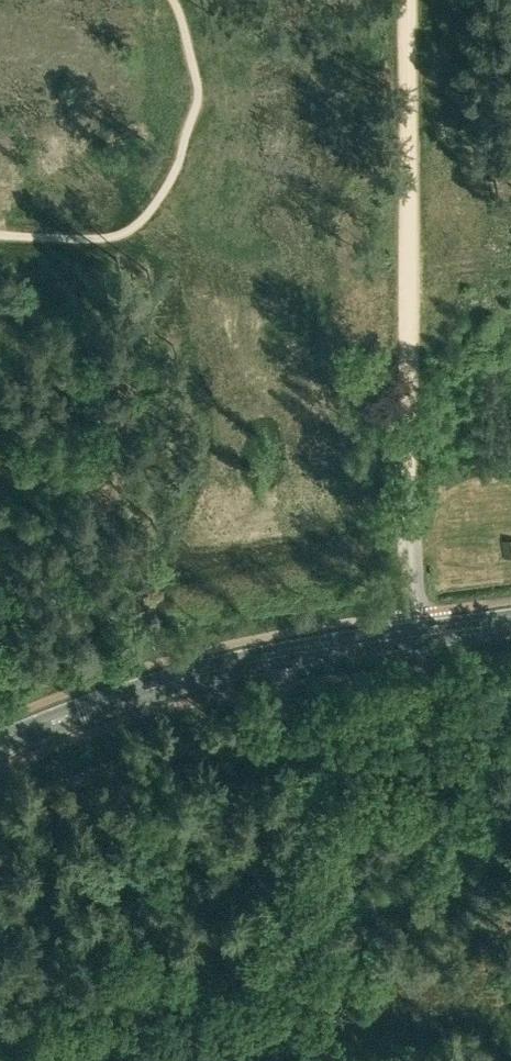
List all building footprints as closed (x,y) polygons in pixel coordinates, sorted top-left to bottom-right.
[(505,559),(510,558),(510,540),(502,542),(505,559)]
